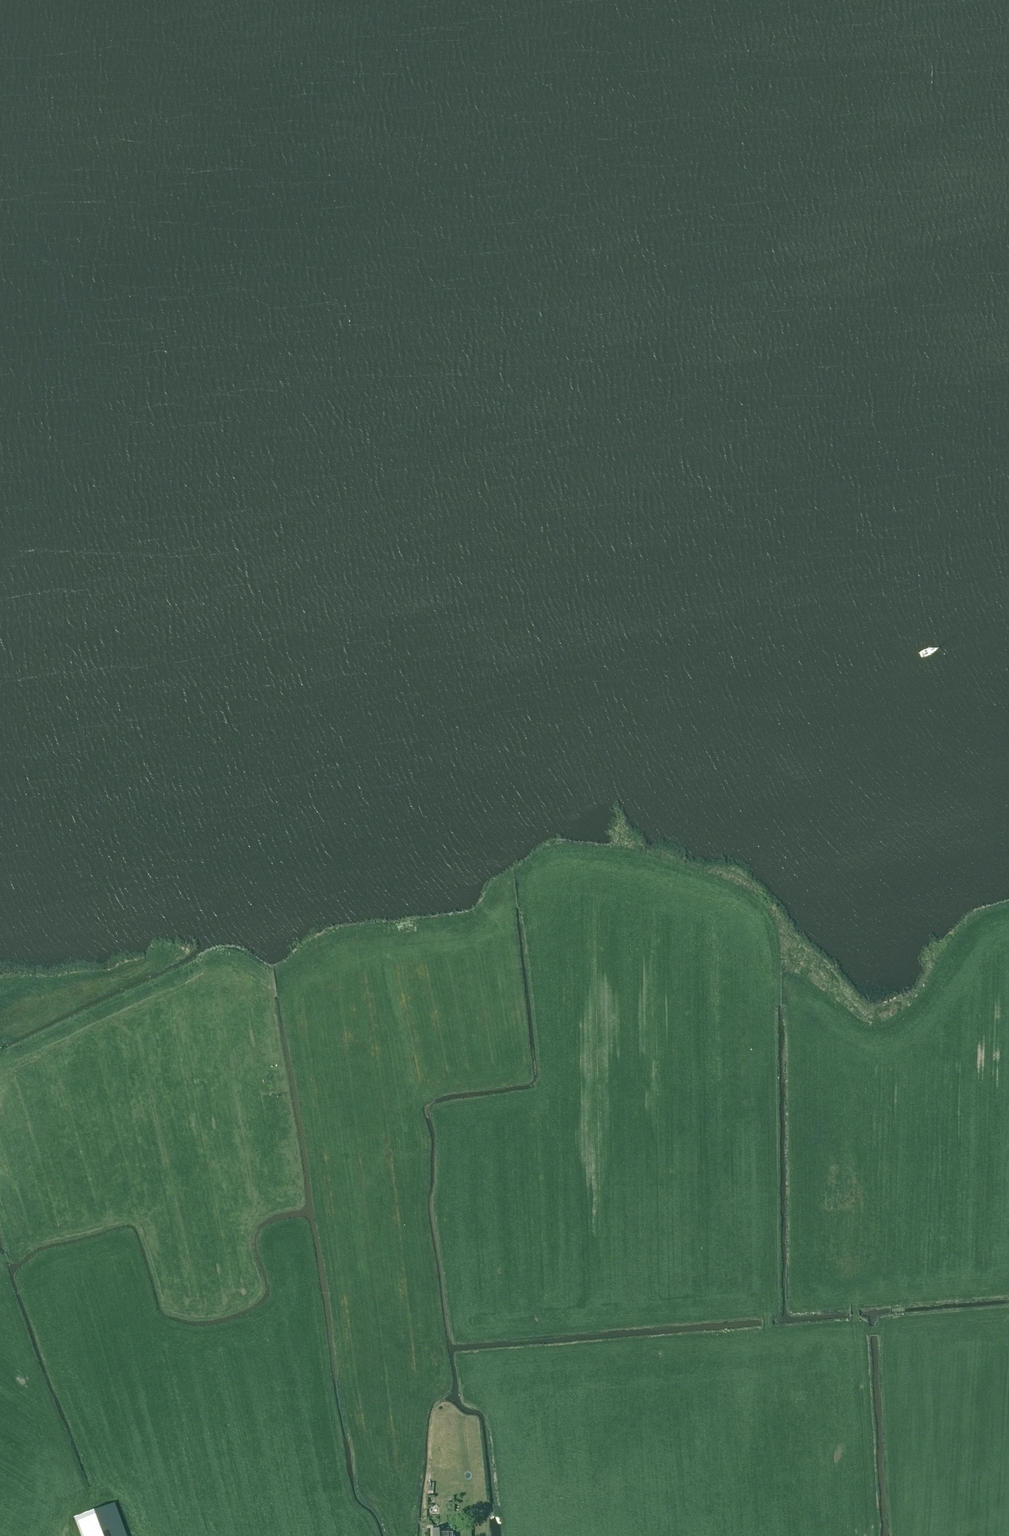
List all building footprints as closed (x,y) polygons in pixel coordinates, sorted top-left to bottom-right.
[(82,1535),(128,1535),(115,1502),(75,1517),(82,1535)] [(454,1528),(446,1528),(433,1529),(433,1535),(454,1535),(454,1528)]
